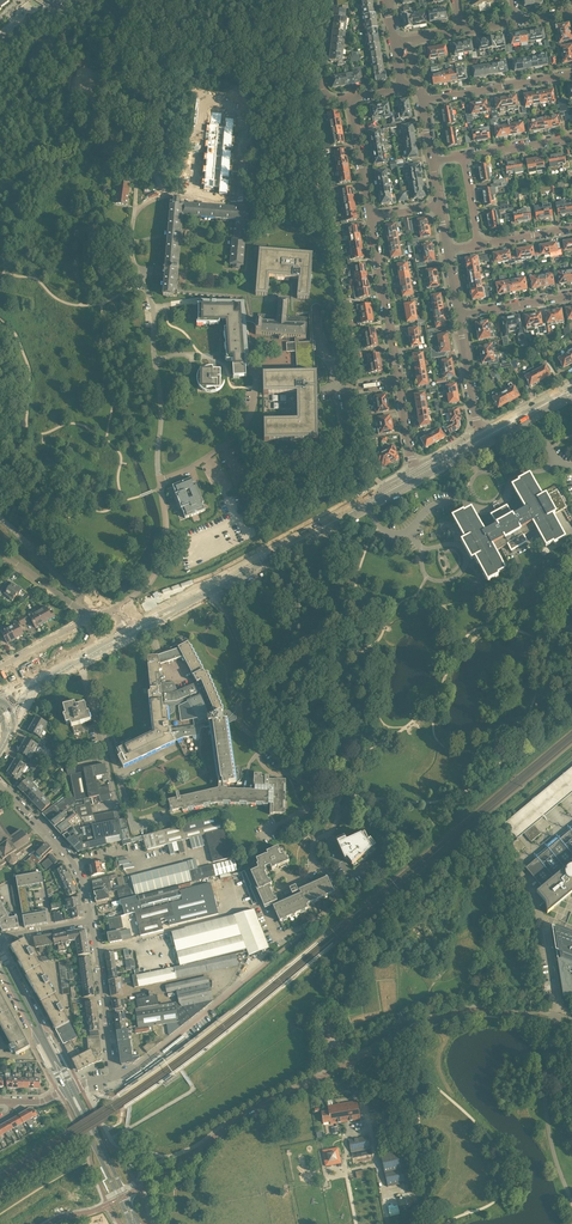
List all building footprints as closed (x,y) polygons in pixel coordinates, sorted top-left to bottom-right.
[(2,9),(1,8),(10,2),(9,0),(10,0),(0,0),(0,11),(2,9)] [(52,5),(56,9),(57,7),(59,8),(64,0),(44,0),(52,5)] [(361,9),(373,7),(372,0),(367,0),(361,1),(362,5),(360,6),(361,9)] [(335,17),(344,18),(345,9),(349,9),(348,5),(344,5),(342,6),(342,10),(334,9),(333,13),(332,15),(333,16),(335,17)] [(374,14),(373,7),(361,9),(361,13),(363,12),(363,16),(364,16),(374,14)] [(441,10),(437,11),(439,22),(442,21),(442,20),(447,19),(445,8),(441,9),(441,10)] [(435,22),(439,22),(437,11),(432,12),(432,10),(428,11),(430,22),(434,21),(435,22)] [(417,13),(419,26),(426,25),(424,11),(417,13)] [(412,27),(419,26),(417,13),(414,13),(414,15),(410,16),(412,27)] [(363,20),(364,23),(377,22),(375,14),(374,14),(364,16),(365,20),(363,20)] [(404,28),(412,27),(410,16),(410,15),(402,16),(404,28)] [(344,18),(335,17),(334,20),(333,23),(334,23),(334,24),(345,26),(346,19),(344,18)] [(378,28),(377,22),(364,23),(364,27),(366,26),(367,30),(377,29),(376,28),(378,28)] [(345,33),(345,26),(334,24),(334,25),(333,25),(333,28),(334,28),(333,32),(345,33)] [(557,30),(558,34),(570,32),(570,31),(570,29),(569,28),(569,24),(556,26),(556,30),(557,30)] [(365,34),(365,38),(378,36),(377,29),(367,30),(366,30),(366,34),(365,34)] [(528,42),(536,41),(534,30),(531,31),(530,32),(526,32),(528,42)] [(537,30),(534,30),(536,41),(544,39),(543,30),(538,30),(537,30)] [(344,40),(345,33),(333,32),(333,35),(332,35),(332,37),(332,38),(332,39),(344,40)] [(520,43),(528,42),(526,32),(522,33),(521,32),(518,33),(520,43)] [(570,33),(570,32),(558,34),(559,39),(558,39),(558,43),(571,41),(571,36),(571,34),(570,33)] [(511,45),(520,43),(518,33),(515,33),(515,34),(510,35),(511,45)] [(379,44),(378,36),(365,38),(366,41),(368,41),(368,45),(368,46),(379,44)] [(497,36),(494,37),(496,48),(501,47),(501,50),(505,49),(506,54),(509,53),(508,47),(509,47),(508,46),(505,46),(503,36),(498,37),(497,36)] [(488,49),(496,48),(494,37),(491,37),(490,39),(487,39),(488,49)] [(483,50),(488,49),(487,39),(486,39),(485,38),(483,39),(483,40),(477,41),(479,50),(476,51),(476,52),(477,58),(481,58),(480,53),(484,53),(483,50)] [(343,47),(344,40),(332,39),(331,40),(331,42),(332,43),(331,46),(343,47)] [(455,55),(464,53),(462,42),(459,43),(458,44),(453,45),(455,55)] [(465,42),(462,42),(464,53),(472,52),(471,42),(466,43),(465,42)] [(368,50),(368,54),(380,52),(379,44),(368,46),(369,50),(368,50)] [(562,56),(571,54),(571,45),(559,47),(560,51),(561,51),(562,56)] [(342,55),(343,47),(331,46),(331,49),(330,50),(330,52),(331,53),(342,55)] [(439,46),(436,47),(438,57),(447,56),(445,46),(440,47),(439,46)] [(429,59),(438,57),(436,47),(433,47),(432,49),(427,49),(429,59)] [(382,59),(380,52),(368,54),(369,57),(370,57),(371,60),(382,59)] [(341,62),(342,55),(331,53),(331,54),(330,55),(329,57),(330,57),(330,61),(338,62),(337,66),(344,65),(343,62),(341,62)] [(562,56),(562,60),(562,64),(571,62),(571,54),(562,56)] [(546,56),(537,57),(537,61),(539,68),(542,68),(542,66),(547,65),(546,56)] [(535,69),(539,68),(537,61),(537,57),(529,58),(531,68),(534,67),(535,69)] [(527,69),(531,68),(529,58),(522,60),(523,71),(527,70),(527,69)] [(370,65),(371,68),(383,66),(382,59),(371,60),(371,64),(370,65)] [(520,71),(523,71),(522,60),(513,61),(514,71),(519,70),(520,71)] [(455,63),(456,71),(458,81),(466,79),(465,72),(469,71),(468,68),(467,61),(455,63)] [(505,63),(496,64),(498,75),(501,74),(502,73),(507,72),(505,63)] [(495,76),(498,75),(496,64),(489,65),(490,75),(494,74),(495,76)] [(487,76),(490,75),(489,65),(481,67),(483,78),(486,77),(487,76)] [(384,73),(383,66),(371,68),(371,72),(373,71),(373,75),(374,75),(384,73)] [(480,78),(483,78),(481,67),(472,68),(474,78),(479,77),(480,78)] [(347,86),(355,84),(353,74),(349,74),(348,68),(345,68),(346,75),(347,86)] [(353,74),(355,84),(361,83),(360,73),(356,73),(356,68),(352,69),(353,74)] [(446,83),(450,82),(448,71),(445,72),(445,73),(441,73),(442,83),(443,84),(445,84),(446,83)] [(457,81),(458,81),(456,71),(451,72),(451,71),(448,71),(450,82),(454,81),(455,82),(457,82),(457,81)] [(442,83),(441,73),(436,74),(436,72),(432,72),(434,85),(438,84),(439,85),(441,85),(442,83)] [(385,73),(384,73),(374,75),(375,79),(373,79),(373,83),(387,81),(385,73)] [(340,87),(347,86),(346,75),(338,76),(340,87)] [(334,88),(340,87),(338,76),(334,77),(334,76),(330,76),(332,87),(334,88)] [(545,91),(547,102),(551,102),(551,103),(555,103),(553,90),(545,91)] [(540,104),(547,102),(545,91),(538,93),(540,104)] [(532,105),(540,104),(538,93),(530,94),(532,105)] [(529,105),(532,105),(530,94),(523,95),(525,106),(522,107),(523,114),(524,114),(526,114),(527,114),(526,107),(529,107),(529,105)] [(516,96),(506,98),(508,111),(515,109),(515,111),(518,110),(519,115),(521,115),(523,114),(522,107),(521,102),(517,102),(516,96)] [(508,112),(508,111),(506,98),(495,100),(496,107),(490,108),(492,120),(495,119),(499,119),(497,109),(500,109),(500,113),(508,112)] [(559,105),(559,108),(563,107),(563,108),(568,107),(567,99),(558,100),(559,105)] [(399,110),(409,108),(408,100),(391,103),(392,107),(398,106),(399,110)] [(477,103),(480,117),(489,116),(486,101),(477,103)] [(472,119),(480,117),(477,103),(470,104),(471,113),(465,114),(466,121),(467,124),(473,123),(472,119)] [(395,124),(394,120),(392,109),(389,110),(388,104),(387,104),(381,105),(379,106),(381,117),(381,119),(384,119),(390,118),(391,124),(395,124)] [(377,117),(381,117),(379,106),(377,106),(377,105),(371,106),(371,107),(373,121),(378,121),(377,117)] [(453,115),(453,111),(451,111),(450,107),(442,109),(443,111),(442,112),(442,113),(443,117),(453,115)] [(563,107),(559,108),(560,111),(562,121),(565,121),(564,115),(564,111),(569,110),(568,107),(563,108),(563,107)] [(395,124),(396,123),(401,123),(401,119),(411,117),(409,108),(399,110),(400,115),(396,115),(397,119),(394,120),(395,124)] [(329,122),(340,120),(338,112),(323,114),(325,123),(329,122)] [(455,115),(453,115),(443,117),(443,122),(444,122),(444,123),(445,123),(445,125),(453,124),(453,120),(456,120),(455,115)] [(218,122),(209,121),(204,186),(213,187),(213,186),(219,187),(218,192),(227,193),(228,178),(226,178),(226,175),(228,176),(231,149),(229,149),(229,146),(231,146),(233,117),(225,116),(224,123),(218,123),(218,122)] [(551,118),(552,129),(556,128),(556,127),(560,127),(558,116),(551,118)] [(549,129),(552,129),(551,118),(543,119),(545,129),(549,129)] [(540,130),(545,129),(543,119),(535,120),(537,131),(541,131),(540,130)] [(341,128),(340,120),(329,122),(330,130),(341,128)] [(537,131),(535,120),(527,122),(529,132),(533,131),(533,132),(537,131)] [(519,123),(515,124),(517,134),(524,133),(522,121),(519,121),(519,123)] [(511,135),(517,134),(515,124),(512,124),(512,122),(508,123),(510,135),(511,135)] [(509,135),(510,135),(508,123),(505,123),(505,125),(502,126),(503,137),(509,136),(509,135)] [(403,135),(413,133),(412,124),(398,127),(399,131),(403,130),(403,135)] [(503,137),(502,126),(498,127),(498,125),(494,126),(496,138),(503,137)] [(341,128),(330,130),(332,137),(343,135),(341,128)] [(370,141),(380,139),(379,134),(383,134),(383,129),(369,132),(370,141)] [(456,137),(457,136),(456,132),(455,132),(454,129),(446,130),(446,133),(446,134),(445,134),(446,138),(456,137)] [(480,130),(482,141),(486,140),(486,139),(487,139),(490,138),(488,129),(480,130)] [(477,142),(482,141),(480,130),(472,132),(473,141),(476,141),(477,141),(477,142)] [(413,133),(403,135),(404,139),(400,140),(401,143),(415,141),(413,133)] [(344,144),(343,135),(332,137),(332,142),(331,142),(331,144),(327,144),(328,146),(324,147),(324,148),(321,148),(321,151),(331,149),(331,146),(344,144)] [(457,136),(456,137),(446,138),(447,143),(448,143),(448,144),(449,146),(457,145),(456,141),(458,141),(457,136)] [(370,141),(371,149),(385,146),(388,145),(387,142),(381,143),(380,139),(370,141)] [(416,148),(415,141),(401,143),(401,146),(405,146),(406,150),(416,148)] [(386,149),(385,146),(371,149),(373,156),(383,154),(382,150),(386,149)] [(416,148),(406,150),(407,155),(403,155),(404,160),(418,157),(416,148)] [(335,160),(347,158),(345,150),(334,152),(335,160)] [(383,154),(373,156),(374,165),(385,163),(388,162),(388,161),(388,158),(384,159),(383,154)] [(107,155),(106,160),(106,163),(115,164),(116,157),(111,157),(111,155),(107,155)] [(561,155),(556,156),(558,164),(558,167),(562,166),(563,169),(567,168),(569,168),(569,167),(568,162),(566,162),(564,155),(562,155),(561,155)] [(549,166),(558,164),(556,156),(551,157),(548,158),(549,166)] [(335,160),(337,168),(348,166),(347,158),(335,160)] [(544,170),(542,158),(534,159),(536,169),(536,172),(544,170)] [(528,173),(536,172),(536,169),(534,159),(526,160),(528,173)] [(513,163),(514,172),(515,174),(523,173),(521,162),(519,163),(519,162),(513,163)] [(506,173),(514,172),(513,163),(507,164),(508,165),(505,165),(506,173)] [(480,174),(489,173),(492,172),(491,168),(488,168),(487,164),(479,166),(480,169),(479,169),(480,174)] [(410,175),(420,173),(419,165),(409,166),(405,167),(406,171),(409,170),(410,175)] [(349,174),(348,166),(337,168),(338,175),(349,174)] [(377,181),(387,179),(386,174),(390,174),(389,169),(375,172),(377,181)] [(420,173),(410,175),(411,180),(407,180),(408,183),(422,181),(420,173)] [(490,181),(489,173),(480,174),(481,180),(482,180),(482,183),(488,181),(490,181)] [(349,174),(338,175),(339,184),(351,182),(349,174)] [(387,179),(377,181),(378,188),(392,186),(392,183),(388,184),(387,179)] [(118,181),(116,204),(127,205),(130,183),(118,181)] [(423,189),(422,181),(408,183),(408,186),(412,186),(413,190),(423,189)] [(393,189),(392,186),(378,188),(380,196),(390,195),(389,190),(393,189)] [(484,198),(493,197),(495,196),(495,192),(498,191),(497,187),(489,189),(484,189),(484,192),(483,192),(484,198)] [(350,197),(353,196),(351,188),(340,190),(342,198),(350,197)] [(423,189),(413,190),(414,195),(410,195),(410,199),(424,197),(423,189)] [(390,199),(390,195),(380,196),(381,205),(395,202),(394,198),(390,199)] [(354,204),(353,196),(350,197),(342,198),(343,206),(354,204)] [(494,205),(493,197),(484,198),(485,204),(486,203),(486,206),(494,205)] [(248,295),(183,290),(177,289),(180,244),(184,244),(185,238),(185,231),(181,231),(183,216),(208,218),(235,220),(233,239),(233,240),(232,240),(230,264),(233,264),(233,268),(240,269),(240,265),(243,265),(245,241),(244,241),(244,239),(246,221),(248,221),(249,210),(237,209),(179,204),(180,198),(177,198),(174,198),(174,203),(171,203),(169,221),(168,236),(165,269),(162,268),(163,267),(155,266),(154,271),(154,275),(162,276),(162,274),(165,274),(163,296),(177,297),(177,293),(182,293),(182,294),(183,294),(183,293),(188,294),(189,294),(194,294),(194,295),(195,295),(195,294),(200,295),(201,295),(206,295),(206,296),(207,296),(207,295),(212,296),(213,296),(218,296),(218,297),(219,297),(219,296),(240,298),(241,298),(242,299),(243,299),(244,300),(245,301),(245,302),(245,303),(246,307),(249,319),(258,318),(255,314),(253,314),(252,315),(248,295)] [(556,207),(558,215),(560,214),(560,215),(562,215),(566,215),(565,205),(564,200),(560,201),(560,203),(556,204),(556,207)] [(517,223),(523,222),(522,213),(521,211),(517,212),(517,213),(515,214),(514,208),(513,207),(512,202),(508,203),(509,206),(510,210),(511,216),(513,216),(515,222),(517,222),(517,223)] [(543,208),(544,218),(549,217),(550,217),(550,216),(553,216),(551,205),(547,205),(547,203),(542,204),(542,203),(542,206),(543,208)] [(354,204),(343,206),(344,214),(355,212),(354,204)] [(488,222),(497,220),(499,220),(501,219),(500,212),(510,210),(509,206),(497,208),(498,211),(488,213),(488,216),(487,216),(488,222)] [(540,219),(544,218),(543,208),(539,209),(538,206),(534,207),(536,219),(538,218),(538,219),(540,219)] [(521,211),(522,213),(523,222),(529,221),(528,220),(531,219),(529,209),(521,210),(521,211)] [(357,220),(355,212),(344,214),(345,219),(343,219),(343,222),(335,223),(336,226),(347,224),(346,222),(357,220)] [(417,220),(419,229),(430,227),(429,224),(428,224),(427,219),(417,220)] [(499,220),(497,220),(488,222),(489,227),(490,227),(490,230),(498,228),(498,224),(500,224),(499,220)] [(386,235),(397,233),(396,228),(397,228),(397,224),(386,226),(386,230),(385,231),(386,235)] [(358,226),(348,228),(347,226),(336,228),(336,231),(345,230),(345,231),(346,232),(348,232),(349,236),(359,235),(358,226)] [(430,230),(430,227),(419,229),(420,238),(430,236),(429,231),(430,230)] [(397,233),(386,235),(386,237),(388,238),(389,242),(398,241),(397,233)] [(361,243),(359,235),(349,236),(343,237),(343,238),(341,238),(341,240),(344,240),(349,240),(350,244),(361,243)] [(399,248),(398,241),(389,242),(389,245),(388,247),(389,250),(399,248)] [(571,241),(563,242),(564,248),(565,251),(571,250),(571,245),(571,241)] [(351,252),(362,250),(361,243),(350,244),(351,249),(348,249),(345,250),(342,250),(343,253),(346,253),(349,252),(351,252)] [(548,245),(549,254),(557,252),(557,249),(556,243),(548,245)] [(423,254),(434,252),(434,250),(432,249),(431,244),(422,245),(423,254)] [(541,255),(549,254),(548,245),(540,246),(541,252),(537,253),(538,256),(541,255)] [(532,247),(525,249),(526,257),(534,256),(535,260),(538,259),(538,256),(537,253),(533,253),(532,247)] [(399,248),(389,250),(389,252),(390,253),(391,258),(401,256),(399,248)] [(514,259),(526,257),(525,249),(517,250),(518,256),(514,257),(514,259)] [(255,295),(268,296),(269,277),(292,278),(299,279),(297,299),(309,300),(309,299),(313,254),(259,250),(255,295)] [(363,258),(362,250),(351,252),(352,256),(349,257),(347,257),(348,264),(350,264),(350,261),(363,258)] [(509,251),(501,253),(502,259),(503,261),(511,260),(512,264),(515,263),(514,259),(514,257),(510,257),(509,251)] [(435,255),(434,252),(423,254),(425,263),(416,264),(417,268),(427,266),(426,263),(435,261),(434,256),(435,255)] [(502,259),(501,253),(493,254),(494,260),(490,260),(491,263),(503,261),(502,259)] [(467,268),(467,269),(478,267),(480,267),(479,261),(484,260),(485,262),(489,262),(488,255),(484,256),(478,257),(466,259),(466,264),(465,264),(466,268),(467,268)] [(398,274),(408,272),(407,267),(409,267),(408,263),(397,265),(398,269),(397,270),(398,274)] [(348,277),(353,276),(355,275),(366,274),(365,265),(351,267),(350,264),(348,264),(343,265),(344,269),(349,268),(349,272),(348,275),(348,277)] [(479,274),(478,267),(467,269),(468,272),(467,273),(467,274),(468,275),(468,276),(479,274)] [(426,271),(428,280),(438,277),(438,275),(437,274),(436,269),(426,271)] [(410,280),(408,272),(398,274),(398,276),(399,277),(400,282),(410,280)] [(517,277),(518,280),(520,291),(523,291),(524,291),(525,291),(526,290),(527,290),(525,279),(520,280),(519,272),(516,272),(517,277)] [(566,283),(565,272),(557,273),(559,284),(560,284),(561,285),(563,285),(563,284),(566,283)] [(367,281),(366,274),(355,275),(353,276),(355,283),(367,281)] [(481,281),(479,274),(468,276),(468,277),(468,279),(469,280),(470,283),(481,281)] [(545,275),(547,286),(548,286),(550,287),(551,287),(552,286),(554,285),(552,274),(545,275)] [(545,287),(547,286),(545,275),(538,277),(540,288),(541,287),(542,288),(544,288),(545,287)] [(502,277),(505,294),(509,293),(510,294),(512,293),(510,281),(506,282),(505,276),(502,277)] [(439,280),(438,277),(428,280),(429,288),(439,287),(438,281),(439,280)] [(502,294),(505,294),(502,277),(499,277),(500,283),(496,284),(498,295),(499,295),(500,296),(501,295),(502,294)] [(516,292),(520,291),(518,280),(517,277),(514,277),(515,280),(510,281),(512,293),(515,293),(516,292)] [(540,288),(538,277),(530,278),(532,289),(534,289),(535,289),(537,289),(538,288),(540,288)] [(263,378),(263,385),(263,394),(297,393),(297,420),(264,421),(264,429),(264,441),(318,440),(318,423),(317,373),(315,373),(313,341),(299,342),(299,338),(305,339),(307,318),(297,317),(297,313),(311,312),(311,302),(310,299),(309,299),(309,300),(297,299),(299,279),(292,278),(292,284),(291,284),(293,311),(294,311),(294,317),(289,317),(290,297),(280,296),(278,316),(258,314),(255,314),(258,318),(257,323),(257,324),(255,335),(295,338),(295,343),(291,343),(291,348),(291,352),(296,352),(297,368),(297,373),(263,374),(263,378)] [(400,286),(400,289),(411,287),(410,280),(400,282),(401,285),(400,286)] [(356,291),(369,289),(367,281),(355,283),(352,284),(353,288),(349,289),(350,292),(356,291)] [(482,288),(481,281),(470,283),(470,284),(469,284),(469,287),(470,287),(471,290),(482,288)] [(411,287),(400,289),(401,291),(402,292),(403,297),(412,295),(412,292),(413,292),(412,287),(411,287)] [(483,288),(482,288),(471,290),(471,291),(470,291),(470,295),(472,295),(473,300),(485,298),(485,297),(488,296),(488,293),(484,293),(483,288)] [(370,297),(369,289),(356,291),(357,299),(370,297)] [(431,296),(432,305),(443,303),(442,300),(441,300),(440,294),(431,296)] [(246,307),(244,307),(244,303),(204,303),(204,306),(203,306),(198,306),(198,324),(219,324),(220,321),(227,321),(228,328),(224,329),(227,361),(232,361),(233,376),(246,375),(246,367),(249,367),(245,321),(246,321),(251,322),(253,323),(255,325),(257,324),(257,323),(258,318),(249,319),(246,307)] [(405,314),(415,312),(414,303),(404,305),(405,310),(404,311),(405,314)] [(443,306),(443,303),(432,305),(433,312),(443,310),(442,307),(443,306)] [(360,310),(361,315),(373,313),(372,309),(371,308),(370,304),(352,307),(353,311),(360,310)] [(433,312),(435,320),(445,318),(445,315),(444,314),(443,310),(433,312)] [(551,325),(555,324),(553,310),(550,311),(549,312),(545,312),(547,326),(551,325)] [(557,310),(553,310),(555,324),(563,323),(561,310),(557,310)] [(416,316),(415,312),(405,314),(405,317),(406,318),(407,322),(416,320),(417,320),(418,324),(425,323),(425,318),(419,319),(418,316),(416,316)] [(373,317),(373,313),(361,315),(361,320),(357,321),(358,324),(360,324),(373,322),(372,318),(373,317)] [(535,331),(534,328),(532,314),(528,315),(527,316),(524,316),(527,330),(524,331),(524,334),(525,334),(525,337),(528,337),(528,332),(535,331)] [(532,314),(534,328),(542,327),(540,314),(536,314),(535,314),(532,314)] [(514,316),(510,317),(512,329),(517,329),(518,336),(519,343),(521,343),(521,347),(527,346),(525,337),(525,334),(524,334),(522,334),(519,316),(515,317),(514,316)] [(507,330),(512,329),(510,317),(507,318),(506,319),(502,319),(505,337),(502,337),(503,346),(509,345),(508,339),(509,338),(509,336),(508,336),(507,330)] [(446,320),(445,318),(435,320),(436,328),(446,326),(445,321),(446,320)] [(477,332),(489,330),(491,330),(490,325),(489,325),(489,321),(476,324),(476,328),(476,329),(476,331),(477,331),(477,332)] [(419,337),(418,332),(421,332),(421,327),(418,328),(409,330),(409,335),(408,336),(409,339),(419,337)] [(365,340),(377,338),(376,334),(375,333),(374,329),(361,331),(359,332),(359,335),(364,335),(365,340)] [(491,330),(489,330),(477,332),(477,333),(477,336),(478,336),(479,340),(494,338),(493,334),(494,333),(494,330),(492,329),(491,330)] [(437,336),(439,345),(449,343),(449,340),(448,340),(447,334),(437,336)] [(421,345),(419,337),(409,339),(409,342),(411,342),(412,347),(421,345)] [(377,338),(365,340),(366,345),(361,346),(362,349),(364,349),(377,347),(377,342),(378,342),(377,338)] [(493,353),(492,348),(493,348),(493,345),(493,344),(497,343),(497,340),(488,342),(489,345),(480,347),(480,351),(480,352),(480,354),(481,354),(481,355),(493,353)] [(450,346),(449,343),(439,345),(440,349),(437,350),(438,353),(437,353),(431,349),(430,351),(431,359),(444,357),(447,352),(450,351),(449,346),(450,346)] [(413,364),(424,362),(422,353),(413,355),(413,359),(412,360),(413,364)] [(496,353),(493,353),(481,355),(481,356),(481,357),(481,359),(482,359),(482,363),(488,362),(489,365),(498,363),(496,353)] [(368,359),(369,365),(381,363),(380,358),(379,358),(379,354),(365,356),(363,357),(364,360),(368,359)] [(571,363),(571,361),(568,354),(562,357),(560,354),(557,356),(559,359),(558,359),(563,368),(571,363)] [(441,370),(454,368),(453,365),(452,365),(451,359),(439,361),(440,366),(442,366),(442,370),(441,370)] [(517,359),(510,362),(512,367),(513,370),(518,368),(517,367),(516,364),(519,363),(517,359)] [(425,369),(424,362),(413,364),(413,366),(415,367),(415,371),(425,369)] [(382,367),(381,363),(369,365),(370,370),(365,370),(366,374),(368,374),(382,372),(381,367),(382,367)] [(545,366),(535,372),(540,381),(550,375),(545,366)] [(454,371),(454,368),(441,370),(442,379),(435,380),(436,384),(445,382),(445,378),(454,377),(453,371),(454,371)] [(198,374),(197,375),(197,376),(197,377),(197,378),(197,379),(197,381),(197,382),(197,383),(198,384),(198,385),(199,386),(199,387),(200,388),(201,388),(201,389),(202,390),(203,391),(204,391),(205,392),(206,392),(207,392),(208,393),(209,393),(210,393),(211,393),(212,393),(213,393),(214,393),(215,392),(216,392),(217,392),(218,391),(219,391),(219,390),(220,390),(221,389),(222,388),(222,387),(223,386),(224,385),(224,384),(225,383),(220,381),(221,370),(201,369),(200,370),(200,371),(199,371),(199,372),(198,373),(198,374)] [(425,369),(415,371),(416,374),(415,375),(416,378),(426,377),(426,376),(425,372),(427,371),(427,369),(425,369)] [(530,386),(540,381),(535,372),(525,377),(530,386)] [(428,376),(426,376),(426,377),(416,378),(416,381),(417,382),(418,387),(425,385),(426,388),(430,388),(428,376)] [(510,389),(503,393),(508,403),(519,397),(514,387),(513,387),(511,384),(510,383),(508,384),(508,386),(510,389)] [(446,386),(447,395),(458,393),(458,390),(457,390),(456,385),(446,386)] [(415,404),(425,402),(424,393),(414,395),(415,399),(414,400),(415,404)] [(459,396),(458,393),(447,395),(449,404),(459,402),(458,397),(459,396)] [(498,408),(508,403),(503,393),(497,396),(495,393),(494,393),(492,394),(492,395),(493,398),(498,408)] [(377,405),(388,403),(387,399),(386,398),(386,395),(374,397),(374,401),(376,401),(377,405)] [(427,409),(425,402),(415,404),(415,406),(416,407),(417,411),(427,409)] [(388,403),(377,405),(377,408),(375,408),(376,412),(388,410),(388,407),(389,407),(388,403)] [(442,416),(444,415),(449,414),(450,422),(453,422),(458,421),(460,420),(458,409),(448,410),(448,408),(440,409),(442,416)] [(417,415),(417,419),(428,417),(427,409),(417,411),(418,414),(417,415)] [(360,416),(349,418),(349,425),(361,423),(360,416)] [(379,427),(392,424),(391,420),(390,420),(389,416),(376,419),(376,423),(375,423),(376,427),(379,427)] [(429,425),(428,417),(417,419),(418,421),(419,422),(420,427),(429,425)] [(460,428),(458,421),(453,422),(454,425),(447,428),(450,433),(460,428)] [(392,424),(379,427),(380,430),(377,430),(378,435),(392,432),(391,429),(392,428),(392,424)] [(430,434),(435,443),(444,438),(444,437),(445,436),(444,433),(442,433),(440,429),(430,434)] [(435,443),(430,434),(421,440),(423,443),(421,445),(423,448),(425,447),(425,448),(435,443)] [(383,452),(390,464),(389,463),(395,460),(396,460),(397,459),(398,458),(397,457),(396,456),(394,454),(395,453),(394,451),(396,449),(394,446),(383,452)] [(390,464),(383,452),(379,454),(378,453),(374,456),(374,457),(378,464),(379,463),(381,467),(384,466),(384,467),(390,464)] [(531,536),(537,532),(546,547),(553,544),(554,545),(564,539),(552,516),(563,510),(567,508),(557,490),(542,498),(529,475),(518,481),(519,483),(512,486),(525,510),(512,517),(506,507),(501,510),(500,507),(495,510),(496,512),(491,515),(497,526),(484,533),(471,509),(464,513),(463,512),(452,517),(465,541),(461,542),(471,560),(475,558),(487,581),(498,575),(497,574),(504,570),(496,555),(502,552),(509,564),(538,549),(531,536)] [(192,479),(179,484),(173,487),(176,495),(176,496),(181,510),(182,509),(185,518),(190,516),(190,517),(200,513),(205,511),(202,504),(204,504),(196,485),(195,485),(192,479)] [(6,586),(9,588),(5,594),(13,600),(18,594),(22,590),(18,587),(17,588),(13,584),(10,581),(6,586)] [(34,599),(31,597),(28,594),(23,600),(26,603),(29,599),(31,602),(34,599)] [(42,610),(37,613),(43,623),(55,617),(52,612),(50,613),(48,608),(46,608),(45,608),(45,607),(44,607),(44,606),(43,606),(42,606),(41,607),(41,608),(41,609),(42,610)] [(43,624),(43,623),(37,613),(33,615),(32,614),(29,616),(35,627),(40,625),(41,626),(42,625),(43,624)] [(10,628),(15,639),(16,638),(17,639),(19,638),(19,637),(23,634),(17,623),(13,625),(14,626),(10,628)] [(15,639),(10,628),(5,631),(4,630),(1,631),(7,643),(11,641),(12,641),(14,640),(15,639)] [(211,726),(219,784),(219,785),(219,789),(219,790),(230,790),(229,783),(236,782),(228,724),(233,720),(231,717),(233,715),(231,714),(229,712),(227,711),(225,711),(223,711),(222,710),(222,707),(221,707),(221,706),(221,703),(219,703),(219,702),(219,699),(217,698),(217,697),(217,694),(216,694),(215,693),(215,690),(214,690),(214,689),(214,686),(212,686),(212,685),(212,682),(210,682),(210,681),(210,678),(209,677),(208,676),(208,673),(204,673),(202,670),(202,666),(201,667),(200,666),(200,662),(199,663),(198,661),(198,658),(197,658),(196,657),(196,654),(194,655),(194,653),(194,650),(192,650),(192,649),(191,646),(190,646),(188,642),(178,648),(177,645),(163,652),(163,654),(161,655),(158,656),(147,657),(151,691),(148,693),(153,733),(125,746),(117,750),(121,759),(120,760),(123,768),(175,743),(175,742),(184,737),(200,735),(201,728),(211,726)] [(75,703),(63,707),(66,718),(65,718),(66,724),(70,723),(71,727),(72,727),(74,734),(80,733),(79,728),(81,727),(80,724),(81,724),(91,721),(90,716),(88,716),(85,704),(76,707),(75,703)] [(37,717),(33,724),(43,730),(47,723),(37,717)] [(39,737),(43,730),(33,724),(29,731),(39,737)] [(21,745),(22,745),(23,745),(33,751),(37,744),(25,738),(21,745)] [(29,758),(33,751),(23,745),(22,745),(19,752),(29,758)] [(14,759),(10,765),(11,765),(22,772),(26,766),(14,759)] [(74,767),(66,769),(68,776),(70,775),(75,798),(73,798),(74,802),(90,798),(99,796),(101,802),(110,800),(111,799),(108,786),(101,787),(100,782),(97,783),(96,777),(102,775),(103,781),(108,780),(107,774),(105,764),(83,768),(84,772),(75,774),(74,767)] [(17,780),(22,772),(11,765),(10,765),(9,767),(10,768),(7,772),(12,776),(11,777),(17,780)] [(255,791),(230,790),(219,790),(219,789),(180,798),(179,793),(177,793),(176,793),(177,798),(168,800),(170,808),(172,807),(173,811),(182,809),(183,811),(217,803),(270,805),(270,815),(273,815),(273,813),(285,814),(286,780),(274,780),(274,778),(269,778),(269,776),(262,776),(262,774),(254,774),(254,777),(254,786),(255,786),(255,791)] [(24,792),(32,784),(34,782),(29,776),(25,780),(25,781),(20,785),(18,787),(23,792),(24,792)] [(34,782),(32,784),(24,792),(28,797),(36,789),(39,787),(34,782)] [(59,786),(55,789),(56,789),(53,792),(55,794),(61,788),(59,786)] [(169,790),(166,787),(161,793),(163,796),(169,790)] [(28,797),(33,802),(41,794),(36,789),(28,797)] [(46,799),(41,794),(33,802),(37,807),(46,799)] [(50,822),(53,826),(63,836),(73,828),(79,824),(80,827),(101,823),(119,820),(119,819),(117,810),(113,811),(93,815),(90,798),(74,802),(73,798),(72,794),(59,804),(57,802),(54,804),(42,814),(50,822)] [(50,804),(48,801),(50,799),(48,797),(46,799),(37,807),(42,811),(50,804)] [(172,843),(176,842),(182,840),(206,834),(223,829),(218,816),(164,830),(143,836),(131,839),(132,843),(141,840),(144,843),(145,843),(146,850),(168,844),(172,843)] [(125,818),(119,819),(119,820),(122,835),(123,840),(129,839),(131,839),(128,829),(125,818)] [(63,836),(73,847),(78,852),(107,845),(107,844),(105,838),(122,835),(119,820),(101,823),(80,827),(79,824),(73,828),(63,836)] [(24,853),(25,853),(26,852),(26,851),(26,850),(32,845),(28,840),(30,838),(27,834),(25,835),(21,830),(11,837),(0,822),(0,870),(1,869),(2,868),(2,867),(2,866),(8,862),(9,864),(10,865),(12,865),(14,865),(15,864),(17,862),(17,861),(17,859),(17,858),(16,857),(22,852),(23,853),(24,853)] [(524,834),(531,842),(541,834),(534,825),(524,834)] [(226,838),(223,829),(206,834),(209,848),(213,862),(234,857),(226,838)] [(545,903),(547,913),(551,910),(571,893),(571,829),(526,868),(542,888),(536,892),(545,903)] [(345,860),(347,859),(355,869),(378,850),(370,839),(368,841),(364,833),(361,835),(346,842),(344,837),(336,840),(345,860)] [(123,840),(122,835),(105,838),(107,844),(122,841),(123,840)] [(515,855),(525,847),(518,838),(513,843),(515,855)] [(182,840),(176,842),(178,851),(179,854),(185,852),(182,840)] [(44,858),(52,850),(51,848),(46,843),(36,853),(36,852),(23,864),(29,870),(38,864),(44,858)] [(272,870),(275,868),(277,867),(278,867),(280,866),(281,868),(288,864),(284,854),(280,856),(276,848),(267,852),(268,855),(266,856),(266,855),(256,860),(260,868),(252,871),(260,889),(258,890),(266,906),(276,902),(269,886),(270,885),(263,869),(270,866),(272,870)] [(49,858),(42,864),(46,869),(53,863),(54,864),(57,861),(52,854),(48,857),(49,858)] [(235,859),(190,871),(192,882),(237,870),(235,859)] [(90,872),(91,877),(102,874),(101,872),(103,871),(102,865),(105,864),(105,861),(101,862),(89,865),(90,868),(89,869),(89,871),(90,872)] [(61,862),(53,868),(55,871),(56,870),(59,877),(68,873),(65,866),(64,866),(61,862)] [(187,862),(131,876),(136,895),(192,881),(187,862)] [(241,872),(253,905),(257,903),(250,886),(251,886),(244,871),(241,872)] [(25,928),(48,924),(46,913),(30,915),(25,887),(43,884),(41,873),(16,877),(25,928)] [(62,884),(71,880),(68,873),(59,877),(55,879),(58,885),(62,883),(62,884)] [(92,881),(94,893),(106,890),(112,888),(113,888),(114,888),(112,881),(111,875),(101,878),(101,879),(92,881)] [(119,886),(125,885),(123,878),(123,876),(117,878),(119,886)] [(273,907),(275,910),(280,921),(308,909),(306,905),(334,892),(327,878),(299,890),(301,894),(273,907)] [(64,886),(65,890),(74,886),(71,880),(62,884),(62,883),(58,885),(59,888),(64,886)] [(132,913),(135,913),(135,912),(213,893),(211,883),(192,888),(191,882),(132,897),(120,900),(120,901),(120,904),(121,906),(129,904),(132,913)] [(113,888),(114,891),(117,890),(118,894),(120,900),(132,897),(129,884),(125,885),(119,886),(114,888),(113,888)] [(300,888),(298,884),(293,886),(293,887),(289,888),(290,890),(285,892),(286,894),(291,892),(292,894),(298,891),(297,889),(300,888)] [(77,892),(74,886),(65,890),(68,896),(67,897),(68,900),(78,898),(77,893),(77,892)] [(107,895),(106,890),(94,893),(96,903),(110,899),(108,895),(107,895)] [(218,914),(213,893),(135,912),(135,913),(141,936),(163,930),(161,922),(165,921),(168,921),(169,926),(218,914)] [(66,900),(68,910),(81,907),(79,898),(78,898),(68,900),(66,900)] [(63,911),(64,921),(83,918),(81,907),(68,910),(63,911)] [(261,927),(258,918),(255,910),(233,915),(185,928),(171,932),(176,949),(261,927)] [(55,922),(64,921),(63,911),(53,912),(55,922)] [(0,920),(0,926),(3,931),(19,929),(17,918),(17,916),(16,916),(16,918),(9,919),(8,916),(0,920)] [(121,916),(109,919),(108,919),(111,933),(115,932),(115,930),(123,928),(121,916)] [(269,947),(268,945),(261,927),(176,949),(180,966),(236,954),(247,952),(248,955),(269,947)] [(552,928),(563,996),(571,995),(571,935),(552,928)] [(69,943),(69,942),(76,940),(76,944),(87,942),(86,931),(84,929),(67,932),(69,943)] [(115,932),(111,933),(108,934),(110,943),(122,940),(132,938),(130,930),(119,932),(119,931),(115,932)] [(66,943),(69,943),(67,932),(59,934),(62,952),(63,952),(67,951),(66,943)] [(63,952),(62,952),(59,934),(53,935),(55,949),(59,949),(59,952),(60,957),(64,957),(63,952)] [(51,935),(45,936),(47,946),(50,945),(50,950),(53,950),(51,935)] [(40,952),(43,951),(40,937),(34,938),(36,948),(39,947),(40,952)] [(11,947),(56,1030),(70,1022),(64,1012),(34,957),(31,950),(25,940),(11,947)] [(89,954),(87,942),(76,944),(77,947),(78,956),(89,954)] [(107,961),(115,960),(114,952),(105,953),(107,961)] [(174,967),(176,979),(238,966),(238,965),(236,954),(180,966),(174,967)] [(80,967),(91,965),(90,958),(79,959),(80,967)] [(107,961),(108,970),(116,969),(115,960),(107,961)] [(92,973),(91,965),(80,967),(81,974),(92,973)] [(174,967),(132,976),(121,978),(121,983),(133,981),(135,988),(166,981),(176,979),(174,967)] [(118,978),(116,969),(108,970),(109,979),(118,978)] [(92,973),(81,974),(82,982),(93,980),(92,973)] [(167,993),(176,991),(209,984),(207,976),(165,985),(166,986),(165,986),(167,993)] [(109,981),(110,988),(122,986),(121,983),(121,978),(109,981)] [(94,988),(93,980),(82,982),(83,989),(94,988)] [(178,1001),(178,1002),(182,1007),(213,1000),(209,984),(176,991),(179,1001),(178,1001)] [(122,986),(110,988),(112,996),(123,994),(122,986)] [(94,988),(83,989),(84,997),(95,996),(94,988)] [(153,996),(152,991),(150,992),(136,995),(137,999),(153,996)] [(30,1048),(0,992),(0,1035),(6,1045),(11,1042),(14,1046),(10,1048),(12,1051),(15,1050),(18,1054),(30,1048)] [(136,999),(138,1008),(159,1005),(158,1002),(157,995),(153,996),(137,999),(136,999)] [(124,1008),(123,1000),(113,1002),(114,1009),(115,1009),(115,1011),(122,1010),(123,1010),(123,1008),(124,1008)] [(213,1000),(182,1007),(191,1018),(213,1001),(213,1000)] [(87,1009),(96,1008),(95,1001),(86,1002),(87,1009)] [(191,1018),(182,1007),(178,1002),(175,1002),(159,1005),(138,1008),(135,1008),(136,1012),(136,1016),(138,1027),(138,1028),(153,1026),(167,1024),(168,1024),(172,1023),(176,1022),(180,1027),(191,1018)] [(97,1015),(96,1008),(87,1009),(87,1012),(85,1012),(85,1017),(97,1015)] [(114,1016),(116,1024),(125,1022),(124,1014),(114,1016)] [(98,1023),(97,1015),(85,1017),(86,1021),(88,1021),(89,1024),(98,1023)] [(56,1030),(59,1037),(73,1029),(70,1022),(56,1030)] [(126,1030),(125,1022),(116,1024),(117,1031),(126,1030)] [(98,1023),(89,1024),(90,1035),(99,1034),(99,1030),(98,1023)] [(174,1031),(177,1029),(172,1023),(168,1024),(174,1031)] [(77,1037),(73,1029),(59,1037),(64,1044),(77,1037)] [(129,1039),(129,1037),(132,1037),(132,1034),(131,1034),(131,1032),(131,1031),(135,1030),(135,1029),(133,1029),(128,1030),(126,1030),(117,1031),(118,1041),(129,1039)] [(71,1042),(64,1045),(72,1060),(72,1061),(73,1064),(74,1063),(78,1072),(101,1060),(100,1057),(101,1057),(101,1052),(100,1035),(87,1036),(88,1050),(81,1054),(78,1048),(75,1049),(71,1042)] [(129,1040),(129,1039),(118,1041),(121,1065),(133,1063),(133,1062),(135,1062),(140,1058),(139,1056),(138,1051),(131,1052),(130,1040),(129,1040)] [(357,1101),(342,1103),(345,1122),(351,1121),(360,1119),(359,1115),(357,1101)] [(330,1124),(343,1122),(345,1122),(342,1103),(327,1106),(328,1111),(321,1112),(323,1123),(330,1122),(330,1124)] [(30,1109),(24,1112),(32,1125),(34,1123),(33,1121),(32,1122),(30,1119),(34,1117),(34,1116),(37,1115),(34,1110),(31,1111),(30,1109)] [(19,1115),(23,1122),(24,1123),(26,1121),(28,1124),(30,1126),(32,1125),(24,1112),(19,1115)] [(19,1115),(14,1118),(21,1130),(23,1129),(22,1127),(23,1127),(21,1124),(23,1122),(19,1115)] [(14,1118),(9,1121),(13,1128),(16,1127),(17,1130),(18,1129),(19,1132),(21,1130),(14,1118)] [(9,1121),(4,1124),(11,1136),(13,1135),(12,1133),(11,1130),(13,1128),(9,1121)] [(0,1126),(0,1129),(3,1134),(5,1133),(7,1136),(7,1135),(9,1137),(11,1136),(4,1124),(0,1126)] [(348,1140),(351,1152),(371,1148),(369,1136),(348,1140)] [(341,1163),(339,1155),(338,1148),(322,1151),(326,1166),(341,1163)] [(408,1168),(404,1150),(381,1155),(387,1185),(404,1181),(401,1170),(408,1168)] [(357,1178),(366,1176),(365,1170),(356,1172),(357,1178)] [(400,1199),(401,1210),(415,1209),(413,1197),(400,1199)]
